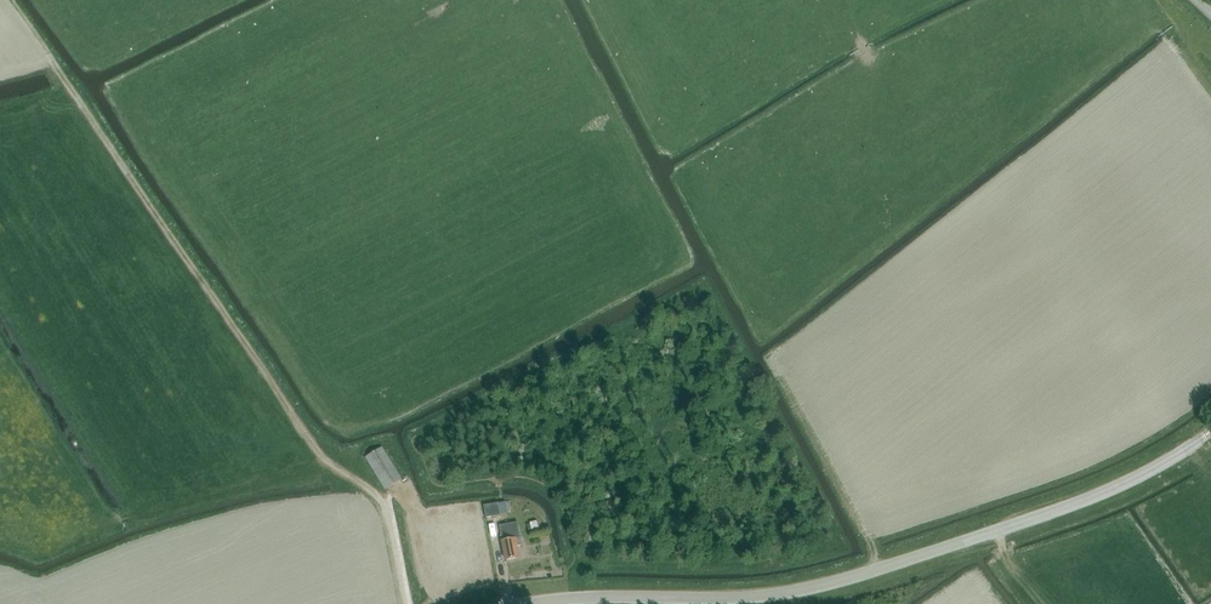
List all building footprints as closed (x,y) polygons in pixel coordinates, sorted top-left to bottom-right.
[(365,457),(385,489),(402,480),(382,447),(365,457)] [(484,506),(486,518),(501,516),(499,503),(484,506)] [(500,528),(503,541),(502,541),(506,560),(518,558),(516,547),(522,545),(521,537),(518,525),(500,528)]
